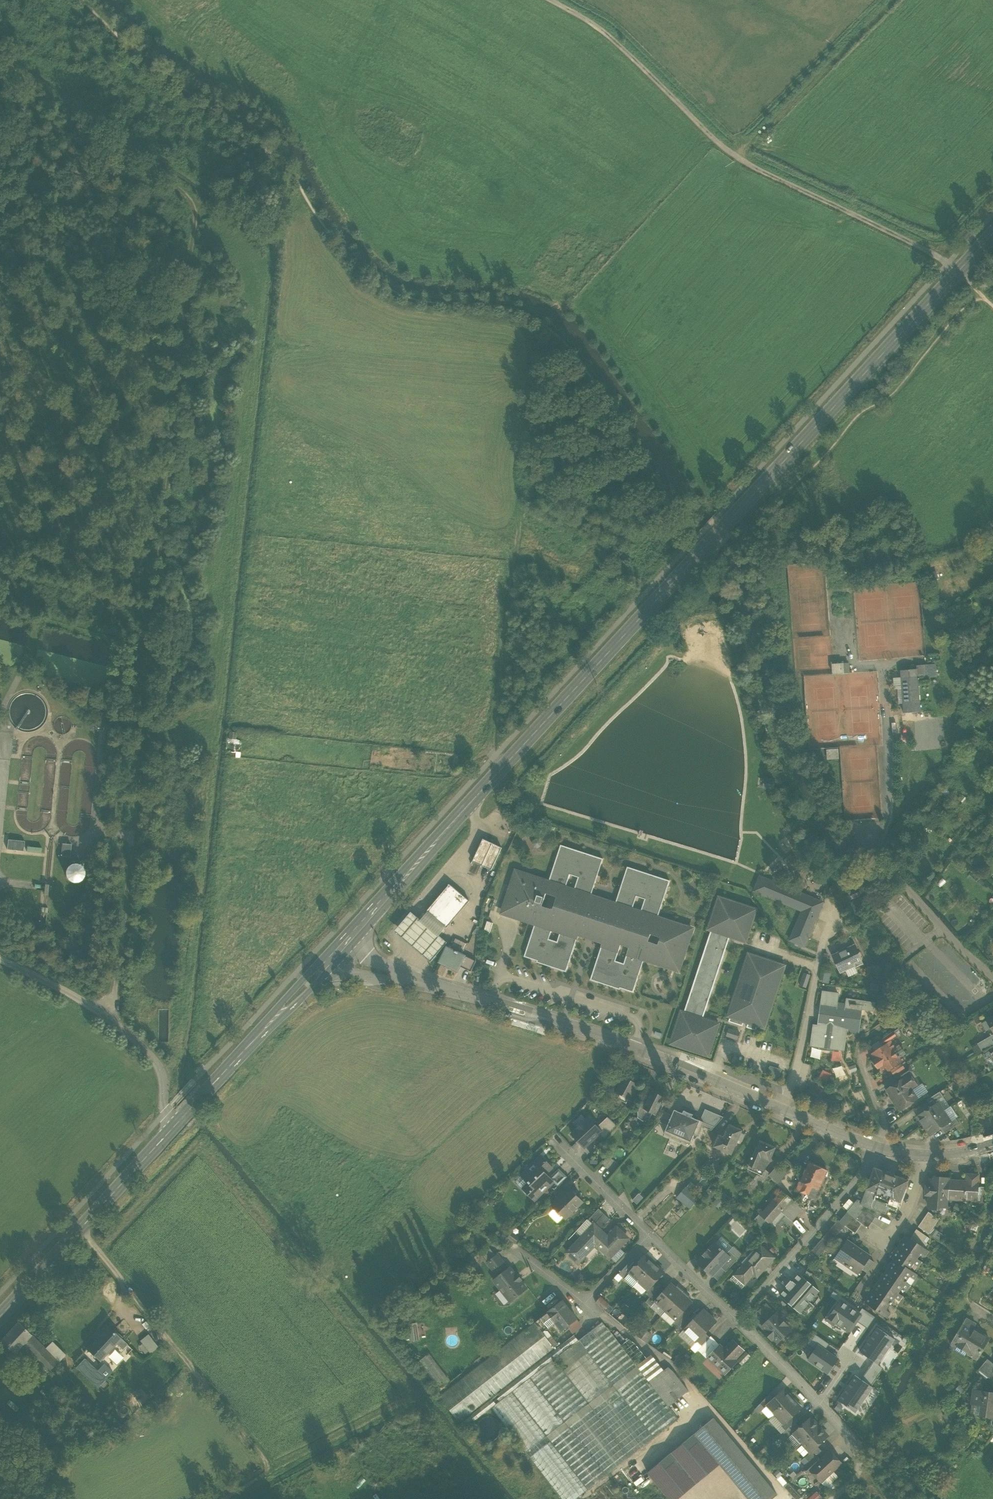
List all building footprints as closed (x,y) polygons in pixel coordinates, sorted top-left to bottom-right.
[(916,665),(917,669),(917,678),(924,678),(935,677),(934,665),(924,666),(924,665),(916,665)] [(920,712),(917,678),(917,669),(901,670),(901,678),(902,690),(904,693),(905,707),(903,707),(903,713),(920,712)] [(902,690),(901,678),(893,678),(894,690),(898,690),(899,704),(903,703),(903,707),(905,707),(904,693),(902,690)] [(31,779),(31,757),(22,757),(22,779),(31,779)] [(28,797),(29,783),(20,783),(19,796),(28,797)] [(488,841),(483,839),(473,861),(477,863),(486,868),(491,870),(502,848),(497,845),(488,841)] [(24,842),(8,840),(7,850),(23,852),(24,842)] [(71,845),(62,844),(61,856),(70,857),(71,845)] [(614,907),(590,899),(603,859),(561,845),(549,882),(516,871),(502,913),(535,923),(524,956),(537,961),(537,962),(566,972),(579,931),(604,939),(590,980),(620,989),(620,988),(633,992),(644,959),(678,970),(692,929),(658,918),(670,881),(627,867),(614,907)] [(432,874),(438,879),(457,856),(452,852),(432,874)] [(73,864),(69,865),(66,868),(65,872),(65,876),(66,879),(69,882),(73,883),(76,883),(80,882),(83,880),(85,875),(85,873),(83,868),(81,865),(77,864),(73,864)] [(822,905),(761,880),(757,891),(754,890),(754,891),(802,911),(790,940),(804,946),(822,905)] [(450,884),(427,911),(427,912),(446,927),(446,928),(469,901),(450,884)] [(46,886),(42,885),(41,897),(44,897),(49,898),(50,886),(46,886)] [(719,1023),(703,1018),(730,937),(746,942),(757,909),(719,897),(708,930),(711,931),(684,1012),(681,1011),(670,1044),(708,1056),(719,1023)] [(43,905),(40,905),(39,916),(46,917),(47,905),(43,905)] [(446,927),(427,912),(421,920),(411,912),(395,931),(431,962),(447,942),(439,935),(446,927)] [(487,921),(484,931),(489,933),(493,923),(487,921)] [(466,943),(456,938),(451,948),(461,953),(466,943)] [(855,945),(833,956),(841,972),(854,966),(855,968),(863,964),(855,945)] [(451,948),(447,946),(439,962),(458,971),(460,966),(465,956),(465,955),(461,953),(451,948)] [(757,1026),(765,1029),(785,965),(748,953),(728,1017),(730,1017),(729,1021),(743,1026),(744,1022),(748,1023),(747,1027),(756,1030),(757,1026)] [(475,962),(465,956),(460,966),(471,971),(475,962)] [(810,975),(804,973),(800,986),(805,988),(810,975)] [(873,1011),(875,1003),(847,999),(846,1004),(837,1003),(838,994),(823,991),(821,1004),(821,1006),(824,1007),(823,1014),(820,1013),(818,1026),(814,1025),(811,1040),(811,1046),(821,1047),(820,1049),(834,1051),(834,1049),(844,1050),(846,1031),(858,1033),(862,1009),(873,1011)] [(740,1033),(729,1029),(726,1036),(737,1039),(740,1033)] [(890,1033),(879,1041),(883,1046),(891,1040),(891,1041),(894,1039),(890,1033)] [(979,1046),(982,1051),(992,1045),(992,1042),(991,1038),(979,1046)] [(883,1046),(872,1053),(876,1059),(872,1061),(877,1068),(881,1066),(883,1069),(889,1070),(890,1070),(901,1062),(903,1060),(901,1057),(905,1054),(899,1045),(895,1047),(891,1041),(891,1040),(883,1046)] [(901,1062),(890,1070),(894,1076),(905,1069),(901,1062)] [(782,1070),(770,1066),(767,1075),(778,1079),(782,1070)] [(906,1069),(894,1076),(898,1081),(910,1073),(913,1071),(909,1066),(905,1069),(906,1069)] [(822,1069),(818,1077),(826,1080),(830,1072),(822,1069)] [(898,1081),(887,1089),(901,1110),(919,1098),(916,1093),(913,1092),(910,1088),(917,1084),(910,1073),(898,1081)] [(638,1084),(624,1076),(616,1092),(622,1095),(629,1099),(630,1100),(638,1084)] [(653,1091),(647,1104),(644,1103),(638,1111),(638,1117),(643,1121),(650,1119),(653,1113),(655,1114),(658,1110),(662,1102),(664,1098),(663,1095),(663,1096),(661,1095),(660,1095),(653,1091)] [(940,1092),(927,1100),(932,1106),(937,1102),(936,1101),(943,1096),(940,1092)] [(929,1108),(927,1108),(924,1110),(924,1112),(918,1116),(924,1124),(943,1111),(937,1102),(932,1106),(929,1108)] [(630,1110),(625,1105),(618,1114),(623,1118),(630,1110)] [(711,1131),(723,1117),(705,1109),(700,1121),(704,1122),(702,1126),(711,1131)] [(667,1126),(664,1133),(690,1145),(694,1135),(698,1136),(702,1126),(704,1122),(700,1121),(692,1117),(693,1114),(684,1111),(683,1113),(674,1110),(672,1115),(667,1126)] [(943,1111),(924,1124),(931,1135),(941,1128),(950,1121),(943,1111)] [(665,1112),(657,1121),(667,1126),(672,1115),(665,1112)] [(608,1117),(597,1127),(601,1131),(600,1133),(605,1138),(617,1125),(608,1117)] [(589,1118),(572,1134),(584,1147),(600,1133),(601,1131),(597,1127),(589,1118)] [(950,1121),(941,1128),(945,1133),(959,1123),(956,1118),(950,1121)] [(742,1130),(729,1124),(724,1137),(719,1135),(714,1147),(731,1154),(738,1140),(742,1141),(745,1135),(741,1133),(742,1130)] [(760,1141),(755,1154),(754,1154),(753,1157),(752,1157),(751,1158),(752,1159),(749,1165),(764,1172),(764,1171),(769,1160),(775,1148),(774,1147),(773,1145),(769,1144),(768,1144),(760,1141)] [(552,1167),(541,1156),(521,1176),(529,1183),(542,1170),(546,1173),(552,1167)] [(811,1163),(809,1162),(806,1169),(803,1167),(800,1168),(798,1172),(803,1175),(801,1181),(808,1184),(810,1185),(818,1167),(817,1166),(816,1165),(812,1163),(811,1163)] [(788,1172),(779,1164),(774,1170),(783,1178),(788,1172)] [(818,1167),(810,1185),(819,1189),(827,1171),(825,1170),(824,1169),(824,1168),(820,1166),(820,1167),(818,1167)] [(908,1181),(875,1168),(862,1201),(861,1204),(866,1206),(871,1208),(875,1199),(887,1204),(886,1206),(888,1206),(897,1210),(908,1181)] [(559,1169),(550,1177),(553,1181),(558,1186),(567,1177),(559,1169)] [(529,1183),(523,1189),(534,1200),(553,1181),(550,1177),(546,1173),(542,1170),(529,1183)] [(766,1170),(764,1171),(764,1172),(760,1176),(757,1175),(754,1178),(756,1180),(750,1186),(755,1191),(769,1175),(770,1174),(766,1170)] [(770,1174),(769,1175),(778,1183),(783,1178),(774,1170),(770,1174)] [(957,1181),(949,1180),(948,1199),(977,1201),(978,1182),(979,1175),(966,1174),(966,1182),(957,1181)] [(935,1179),(929,1178),(929,1186),(926,1185),(926,1192),(929,1192),(928,1206),(930,1209),(936,1209),(941,1205),(947,1206),(948,1199),(949,1180),(949,1178),(935,1177),(935,1179)] [(808,1184),(801,1181),(799,1185),(798,1185),(796,1189),(804,1193),(808,1184)] [(583,1202),(565,1184),(556,1192),(561,1197),(552,1206),(565,1219),(572,1212),(572,1213),(579,1207),(578,1206),(583,1202)] [(810,1185),(808,1184),(804,1193),(809,1195),(812,1196),(815,1198),(819,1189),(810,1185)] [(698,1198),(686,1187),(677,1198),(690,1209),(698,1198)] [(782,1190),(760,1215),(770,1224),(775,1218),(781,1212),(785,1208),(787,1206),(787,1205),(790,1204),(794,1202),(782,1190)] [(887,1204),(875,1199),(871,1208),(885,1214),(888,1206),(886,1206),(887,1204)] [(847,1212),(814,1251),(818,1255),(844,1225),(848,1221),(852,1216),(855,1219),(860,1214),(864,1209),(866,1206),(861,1204),(862,1201),(857,1200),(847,1212)] [(804,1208),(795,1201),(794,1202),(790,1204),(800,1213),(804,1208)] [(800,1213),(790,1204),(787,1205),(787,1206),(785,1208),(796,1217),(800,1213)] [(796,1217),(785,1208),(781,1212),(792,1222),(796,1217)] [(610,1219),(598,1209),(588,1220),(593,1225),(594,1224),(600,1230),(610,1219)] [(875,1217),(864,1209),(860,1214),(871,1222),(875,1217)] [(792,1222),(781,1212),(775,1218),(786,1228),(792,1222)] [(939,1219),(928,1212),(925,1217),(936,1224),(939,1219)] [(871,1222),(860,1214),(855,1219),(862,1223),(868,1227),(871,1222)] [(862,1223),(855,1219),(852,1216),(848,1221),(859,1228),(862,1223)] [(936,1224),(925,1217),(922,1221),(932,1229),(936,1224)] [(859,1228),(848,1221),(844,1225),(855,1233),(859,1228)] [(932,1229),(922,1221),(918,1226),(929,1234),(932,1229)] [(600,1230),(594,1224),(593,1225),(567,1253),(578,1263),(595,1245),(609,1259),(627,1240),(626,1239),(626,1236),(623,1233),(620,1233),(616,1230),(614,1230),(611,1233),(611,1235),(609,1238),(600,1230)] [(927,1236),(916,1229),(913,1234),(924,1241),(927,1236)] [(519,1238),(512,1232),(508,1237),(515,1243),(519,1238)] [(508,1237),(503,1234),(499,1238),(511,1247),(515,1243),(508,1237)] [(924,1241),(913,1234),(910,1238),(924,1248),(926,1249),(929,1244),(924,1241)] [(910,1238),(906,1235),(899,1246),(917,1259),(924,1248),(910,1238)] [(841,1239),(834,1250),(838,1253),(845,1242),(841,1239)] [(859,1248),(847,1240),(845,1242),(838,1253),(833,1260),(838,1263),(839,1262),(846,1267),(859,1248)] [(720,1248),(715,1244),(709,1250),(708,1249),(708,1250),(704,1255),(703,1255),(704,1256),(698,1262),(704,1267),(703,1267),(704,1268),(706,1269),(706,1270),(712,1275),(720,1267),(729,1257),(726,1254),(721,1249),(720,1248)] [(760,1246),(744,1265),(743,1264),(735,1273),(747,1283),(754,1275),(757,1277),(763,1270),(762,1270),(766,1265),(767,1266),(774,1258),(760,1246)] [(899,1246),(891,1257),(913,1272),(913,1271),(910,1269),(917,1259),(899,1246)] [(859,1248),(846,1267),(853,1271),(852,1273),(857,1276),(862,1269),(869,1259),(871,1256),(859,1248)] [(738,1259),(729,1251),(726,1254),(729,1257),(720,1267),(726,1272),(738,1259)] [(509,1268),(498,1254),(487,1263),(498,1277),(509,1268)] [(638,1263),(629,1272),(630,1273),(627,1276),(624,1279),(633,1287),(639,1281),(654,1264),(645,1255),(638,1263)] [(913,1272),(891,1257),(894,1260),(887,1270),(905,1283),(913,1272)] [(633,1258),(621,1271),(627,1276),(630,1273),(629,1272),(638,1263),(633,1258)] [(869,1259),(862,1269),(867,1273),(874,1262),(869,1259)] [(654,1264),(639,1281),(647,1289),(648,1290),(656,1281),(664,1272),(654,1264)] [(498,1277),(494,1280),(510,1301),(527,1289),(521,1281),(522,1280),(517,1274),(516,1275),(510,1267),(509,1268),(498,1277)] [(905,1283),(887,1270),(879,1281),(898,1293),(905,1283)] [(811,1309),(818,1281),(793,1275),(792,1280),(783,1277),(777,1299),(789,1302),(788,1309),(800,1312),(802,1307),(811,1309)] [(656,1281),(648,1290),(647,1289),(644,1293),(650,1297),(660,1286),(661,1285),(656,1281)] [(898,1293),(879,1281),(872,1291),(891,1304),(898,1293)] [(665,1290),(655,1301),(655,1302),(666,1311),(683,1290),(677,1285),(675,1287),(671,1283),(665,1290)] [(650,1297),(646,1302),(652,1306),(655,1302),(655,1301),(665,1290),(660,1286),(650,1297)] [(683,1290),(666,1311),(676,1319),(676,1320),(686,1309),(692,1302),(688,1298),(689,1296),(683,1290)] [(891,1304),(872,1291),(864,1302),(883,1315),(891,1304)] [(610,1304),(600,1296),(594,1303),(605,1311),(610,1304)] [(577,1319),(562,1300),(547,1312),(548,1312),(535,1322),(543,1332),(555,1322),(562,1331),(577,1319)] [(686,1309),(676,1320),(676,1319),(672,1324),(676,1329),(688,1316),(691,1314),(686,1309)] [(692,1320),(684,1330),(697,1342),(705,1333),(716,1322),(703,1309),(692,1320)] [(781,1318),(776,1313),(762,1326),(766,1331),(764,1332),(767,1335),(769,1333),(778,1343),(792,1330),(787,1325),(788,1323),(782,1317),(781,1318)] [(688,1316),(676,1329),(681,1333),(684,1330),(692,1320),(688,1316)] [(989,1339),(973,1329),(976,1324),(966,1318),(951,1343),(957,1347),(960,1342),(969,1348),(967,1353),(977,1359),(989,1339)] [(18,1321),(0,1340),(0,1341),(14,1354),(18,1349),(21,1345),(27,1351),(23,1354),(23,1355),(33,1365),(37,1361),(42,1366),(48,1372),(58,1362),(58,1361),(45,1349),(18,1321)] [(407,1322),(408,1340),(417,1339),(417,1322),(407,1322)] [(535,1322),(439,1396),(460,1423),(556,1349),(535,1322)] [(621,1345),(603,1322),(579,1340),(584,1347),(654,1438),(679,1419),(669,1406),(649,1382),(621,1345)] [(120,1338),(106,1324),(100,1330),(102,1332),(86,1348),(100,1361),(101,1359),(103,1359),(104,1358),(103,1356),(120,1338)] [(877,1326),(859,1351),(878,1364),(895,1339),(877,1326)] [(639,1338),(647,1342),(651,1333),(643,1329),(639,1338)] [(705,1333),(697,1342),(701,1346),(710,1337),(705,1333)] [(158,1347),(148,1334),(140,1341),(150,1354),(158,1347)] [(556,1349),(460,1423),(465,1429),(491,1408),(502,1399),(512,1392),(530,1377),(554,1359),(579,1340),(574,1335),(556,1349)] [(652,1354),(647,1358),(635,1343),(629,1339),(621,1345),(649,1382),(664,1370),(652,1354)] [(579,1340),(554,1359),(555,1361),(554,1362),(556,1364),(557,1363),(560,1366),(584,1347),(579,1340)] [(733,1341),(724,1350),(720,1345),(708,1357),(725,1373),(736,1361),(734,1359),(743,1350),(733,1341)] [(819,1341),(806,1359),(828,1374),(840,1356),(819,1341)] [(65,1354),(52,1342),(45,1349),(58,1361),(65,1354)] [(21,1345),(18,1349),(23,1355),(23,1354),(27,1351),(21,1345)] [(654,1438),(584,1347),(560,1366),(630,1457),(654,1438)] [(433,1385),(445,1378),(430,1352),(418,1358),(433,1385)] [(103,1363),(97,1370),(84,1358),(76,1367),(97,1387),(112,1372),(103,1363)] [(978,1369),(988,1377),(991,1373),(990,1372),(992,1369),(992,1363),(987,1358),(978,1369)] [(560,1366),(557,1363),(556,1364),(554,1362),(555,1361),(554,1359),(530,1377),(606,1475),(630,1457),(560,1366)] [(42,1366),(37,1361),(33,1365),(38,1370),(42,1366)] [(664,1370),(649,1382),(669,1406),(688,1391),(673,1371),(668,1367),(664,1370)] [(873,1387),(855,1375),(837,1400),(855,1412),(873,1387)] [(606,1475),(530,1377),(512,1392),(546,1436),(588,1489),(606,1475)] [(776,1396),(767,1405),(776,1414),(793,1399),(784,1389),(776,1396)] [(992,1395),(992,1393),(973,1390),(972,1403),(981,1405),(980,1415),(985,1415),(992,1416),(992,1395)] [(772,1391),(760,1403),(765,1408),(767,1405),(776,1396),(772,1391)] [(546,1436),(512,1392),(502,1399),(491,1408),(525,1452),(546,1436)] [(793,1399),(776,1414),(784,1423),(784,1424),(794,1415),(801,1408),(793,1399)] [(981,1405),(972,1403),(970,1413),(980,1415),(981,1405)] [(957,1407),(948,1412),(953,1421),(962,1416),(957,1407)] [(794,1415),(784,1424),(784,1423),(781,1426),(785,1430),(795,1422),(798,1420),(794,1415)] [(800,1427),(793,1434),(801,1443),(819,1427),(810,1417),(800,1427)] [(713,1418),(694,1434),(720,1464),(748,1498),(772,1498),(777,1495),(713,1418)] [(796,1423),(783,1434),(787,1439),(793,1434),(800,1427),(796,1423)] [(819,1427),(801,1443),(810,1452),(810,1453),(817,1446),(828,1437),(819,1427)] [(647,1472),(669,1498),(678,1498),(720,1464),(694,1434),(647,1472)] [(546,1436),(525,1452),(562,1498),(575,1498),(588,1489),(546,1436)] [(817,1446),(810,1453),(810,1452),(805,1457),(810,1463),(817,1456),(822,1451),(817,1446)] [(821,1461),(810,1470),(811,1471),(820,1481),(841,1462),(831,1451),(821,1461)] [(810,1463),(804,1468),(808,1474),(811,1471),(810,1470),(821,1461),(817,1456),(810,1463)] [(821,1497),(815,1490),(805,1498),(806,1498),(818,1498),(821,1497)]
